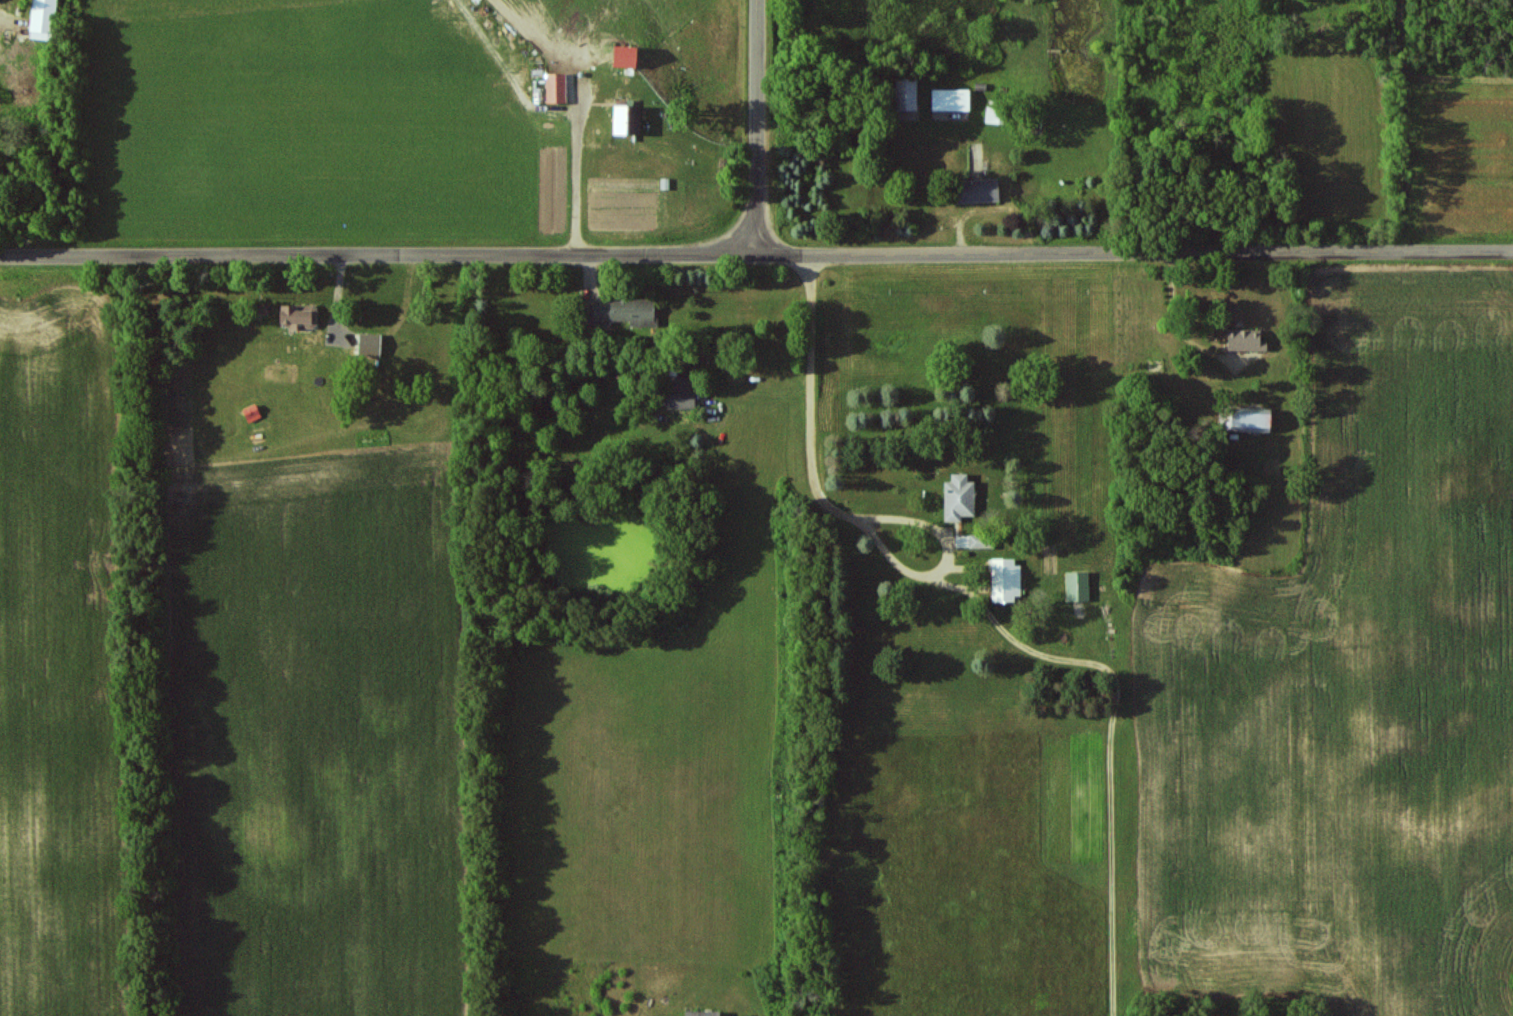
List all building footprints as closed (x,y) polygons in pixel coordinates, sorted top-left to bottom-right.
[(59,0),(36,0),(32,38),(55,40),(59,0)] [(641,47),(617,46),(617,67),(641,67),(641,47)] [(568,73),(548,74),(549,103),(569,103),(568,73)] [(934,111),(973,110),(973,89),(934,90),(934,111)] [(617,105),(616,133),(645,134),(646,106),(617,105)] [(1005,124),(1006,108),(988,106),(986,122),(1005,124)] [(1002,179),(963,180),(964,203),(1003,202),(1002,179)] [(633,321),(633,326),(659,327),(659,299),(614,298),(614,305),(592,304),(592,320),(633,321)] [(317,328),(318,306),(285,305),(285,328),(317,328)] [(1230,350),(1270,351),(1270,342),(1264,342),(1264,330),(1231,329),(1230,350)] [(384,355),(383,333),(361,334),(362,356),(384,355)] [(697,410),(698,377),(672,377),(671,409),(697,410)] [(1238,431),(1277,432),(1278,410),(1239,409),(1238,431)] [(947,482),(948,521),(964,521),(964,516),(978,516),(978,482),(972,482),(971,473),(954,474),(955,482),(947,482)] [(972,535),(972,549),(994,548),(993,534),(972,535)] [(1021,559),(995,558),(995,602),(1021,603),(1021,559)] [(1091,572),(1069,572),(1069,601),(1092,601),(1091,572)]
